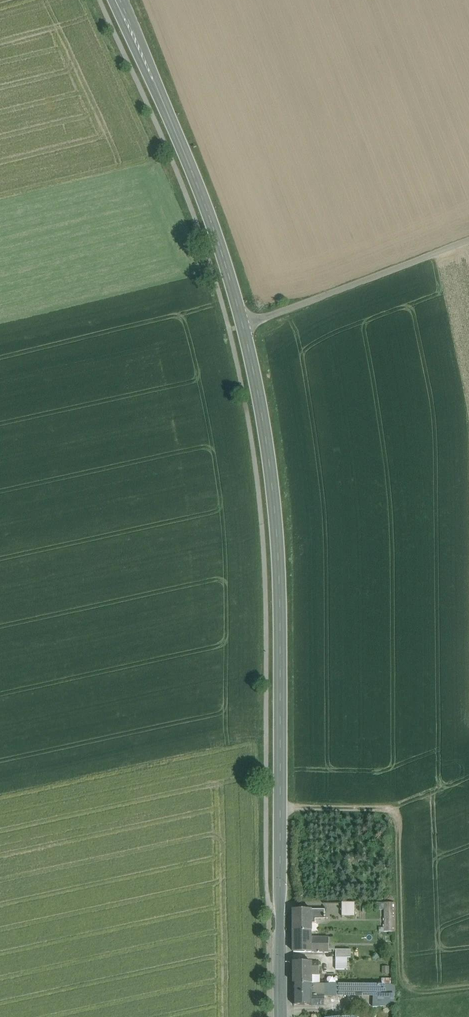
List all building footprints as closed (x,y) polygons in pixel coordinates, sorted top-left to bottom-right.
[(355,902),(342,902),(342,917),(355,917),(355,902)] [(395,932),(395,904),(385,904),(385,932),(395,932)] [(325,910),(293,909),(294,931),(311,931),(311,924),(315,924),(315,920),(325,920),(325,910)] [(311,931),(294,931),(294,952),(329,953),(329,951),(329,938),(311,937),(311,931)] [(351,950),(336,950),(336,958),(347,958),(351,958),(351,950)] [(347,958),(336,958),(336,969),(347,970),(347,958)] [(319,962),(294,962),(294,983),(312,984),(319,984),(319,962)] [(312,984),(294,983),(294,1005),(324,1005),(324,996),(324,984),(319,984),(312,984)] [(344,984),(324,984),(324,996),(344,994),(344,984)] [(395,984),(344,984),(344,994),(373,995),(373,1007),(394,1006),(395,984)]
